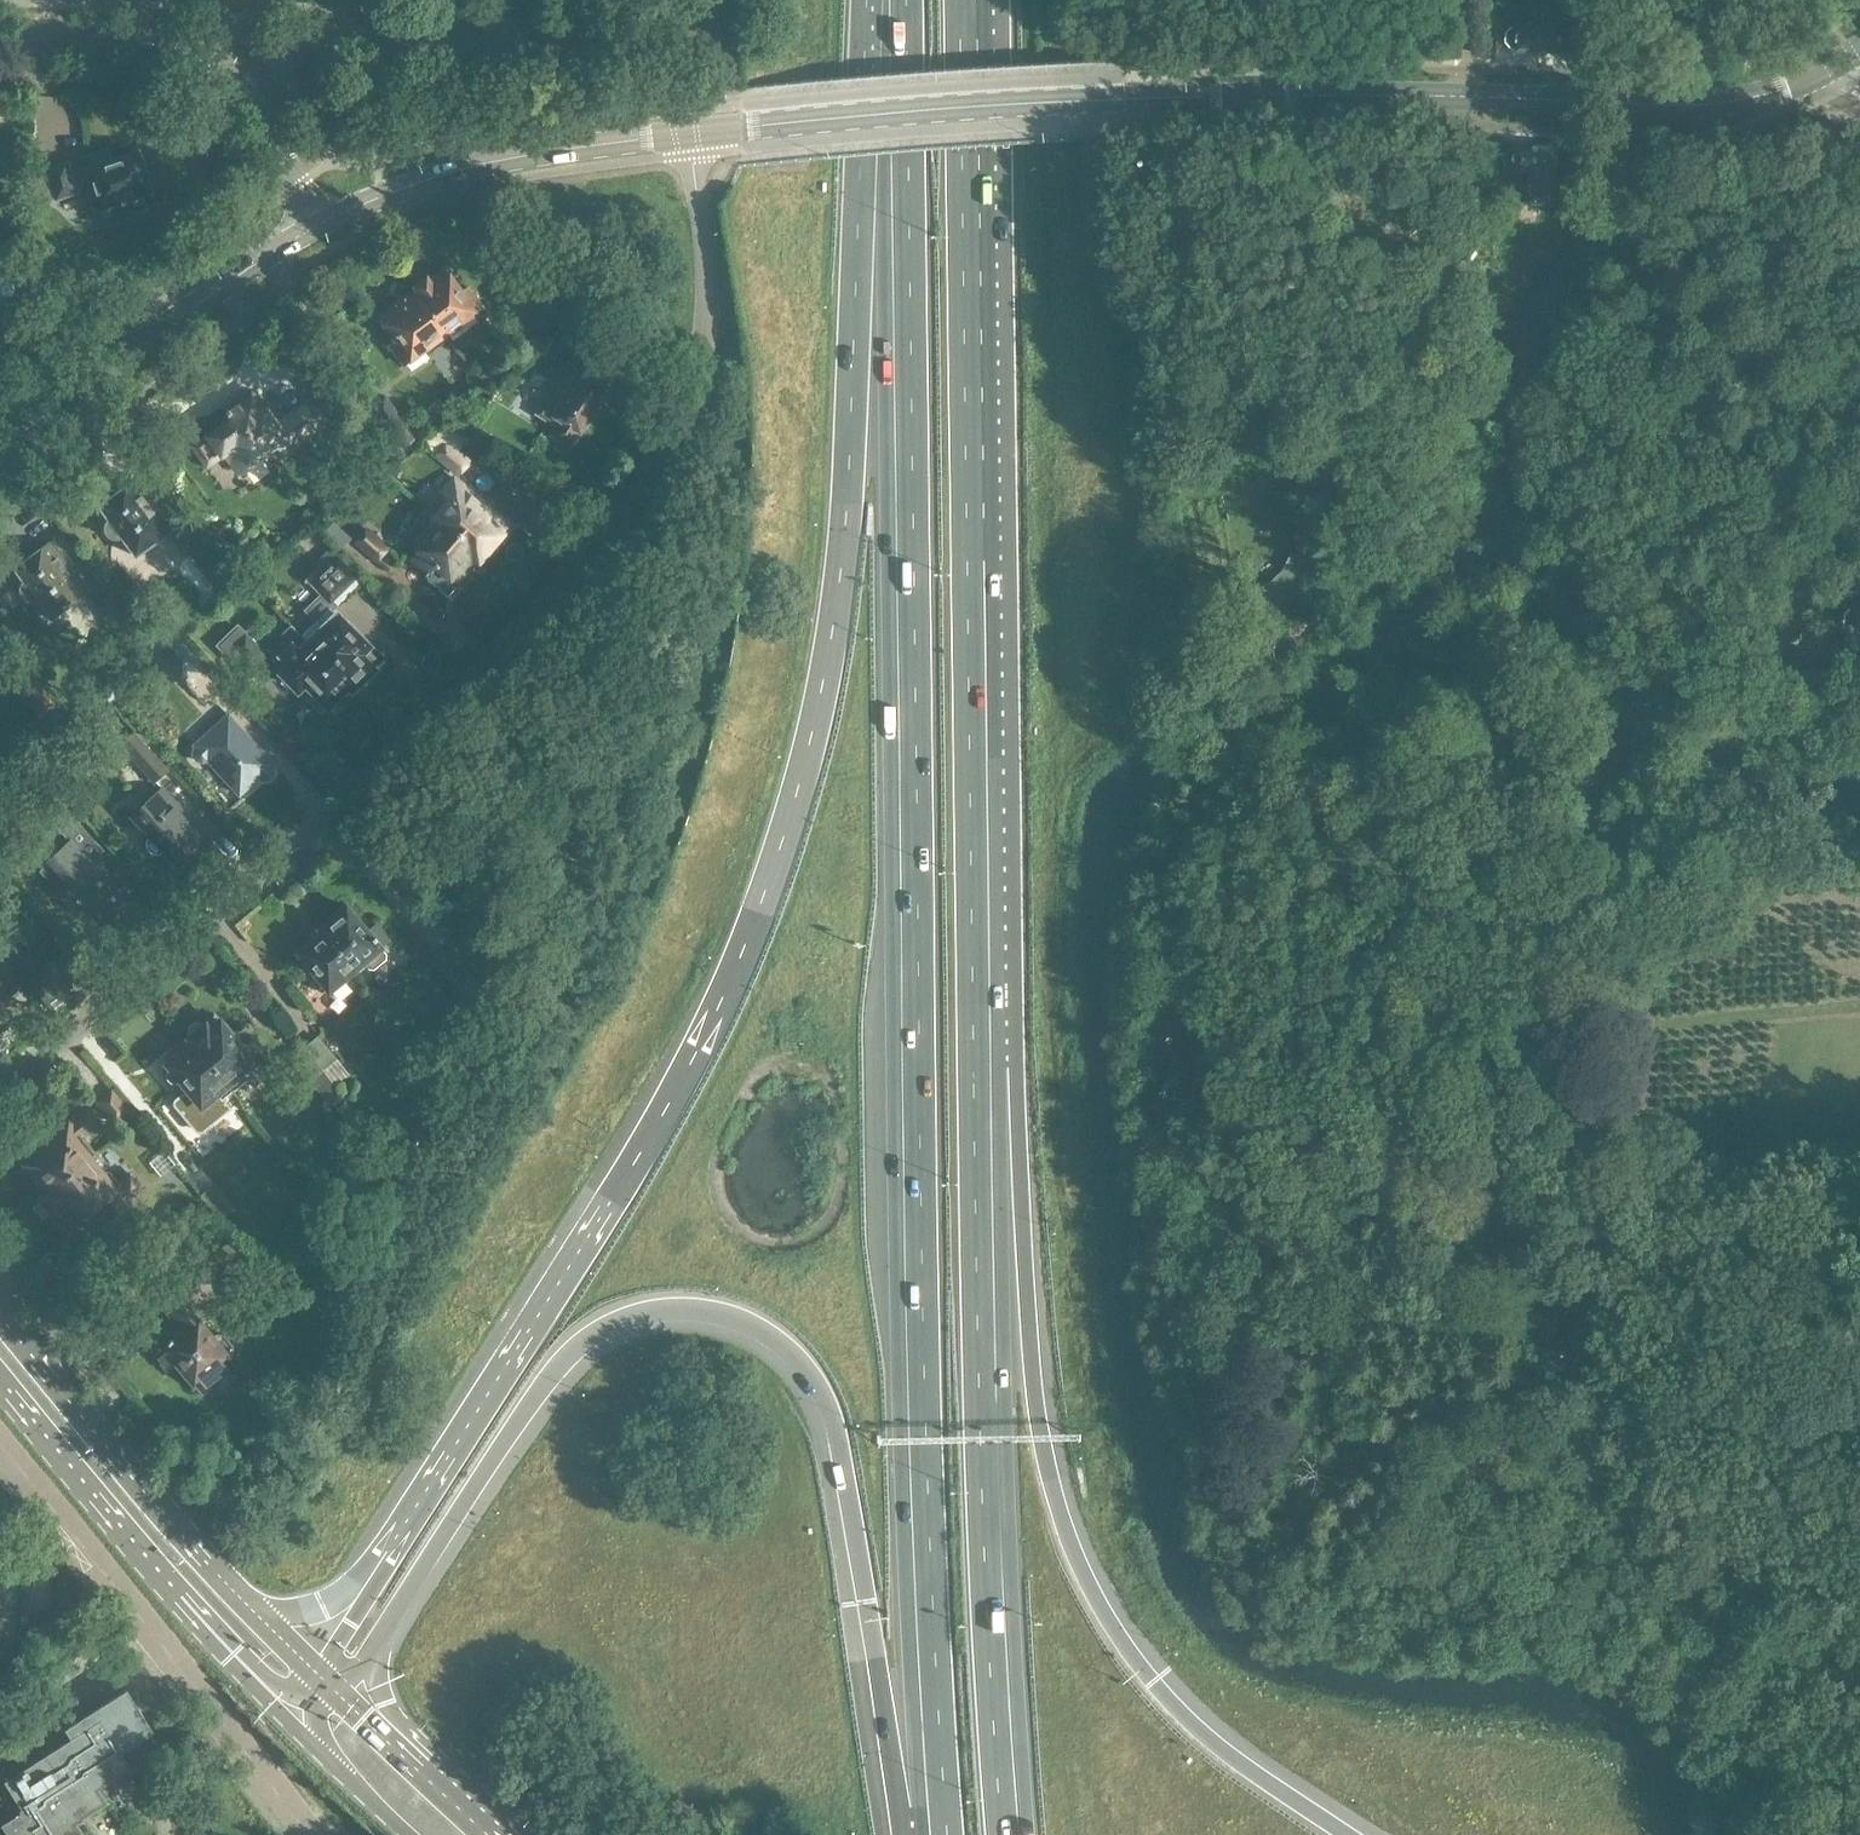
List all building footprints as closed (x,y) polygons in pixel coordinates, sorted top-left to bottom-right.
[(1562,51),(1562,25),(1563,5),(1562,5),(1562,0),(1541,0),(1541,9),(1544,9),(1543,24),(1519,23),(1519,25),(1514,25),(1507,31),(1507,40),(1513,47),(1518,47),(1518,50),(1562,51)] [(111,162),(108,151),(105,144),(81,153),(83,159),(92,185),(85,188),(93,210),(118,201),(119,206),(125,204),(127,211),(153,202),(137,153),(111,162)] [(1559,146),(1515,144),(1515,147),(1509,147),(1503,153),(1503,161),(1508,168),(1514,168),(1514,170),(1531,171),(1530,203),(1553,204),(1554,176),(1551,176),(1551,171),(1558,171),(1559,146)] [(44,166),(55,201),(77,193),(65,159),(44,166)] [(417,290),(412,293),(443,337),(482,309),(468,288),(461,293),(444,270),(429,281),(426,277),(414,286),(417,290)] [(556,291),(542,308),(566,329),(580,312),(556,291)] [(443,337),(412,293),(378,317),(395,340),(390,344),(404,364),(443,337)] [(613,351),(589,337),(570,367),(574,369),(552,407),(563,413),(553,430),(554,436),(564,442),(569,440),(576,428),(579,430),(605,387),(595,381),(613,351)] [(497,356),(483,356),(483,374),(496,374),(497,356)] [(284,457),(337,418),(320,393),(306,402),(276,423),(255,394),(230,412),(229,410),(225,412),(230,419),(194,445),(208,466),(227,452),(241,472),(277,447),(284,457)] [(350,399),(391,455),(414,439),(407,429),(410,426),(386,394),(370,405),(366,399),(350,399)] [(446,438),(435,454),(459,470),(471,457),(446,438)] [(152,511),(142,497),(145,495),(134,480),(98,507),(107,519),(105,521),(104,522),(103,524),(102,527),(102,528),(103,531),(103,532),(104,534),(105,536),(107,537),(108,538),(109,539),(113,539),(115,539),(118,538),(120,537),(134,556),(170,530),(155,509),(152,511)] [(437,515),(482,554),(506,526),(453,480),(441,494),(449,501),(437,515)] [(482,554),(437,515),(426,506),(416,519),(427,528),(425,529),(432,534),(413,556),(429,570),(424,575),(447,595),(482,554)] [(368,526),(353,542),(374,561),(388,546),(368,526)] [(231,584),(195,534),(182,543),(196,562),(185,570),(208,601),(231,584)] [(21,582),(20,583),(19,584),(18,586),(17,588),(17,590),(17,592),(18,593),(18,595),(20,597),(21,599),(23,599),(24,600),(26,601),(28,601),(31,600),(33,600),(35,599),(49,618),(85,592),(70,571),(67,572),(57,559),(60,557),(49,542),(13,568),(22,581),(21,582)] [(301,636),(347,685),(351,689),(383,658),(369,643),(366,645),(331,608),(335,605),(330,600),(357,575),(339,556),(324,570),(320,566),(308,577),(323,593),(306,609),(317,620),(302,634),(301,636)] [(132,657),(144,648),(109,599),(96,608),(132,657)] [(326,705),(347,685),(301,636),(302,634),(291,624),(279,635),(284,639),(269,653),(285,670),(282,673),(307,700),(313,701),(318,696),(326,705)] [(230,646),(250,667),(265,653),(244,632),(230,646)] [(30,673),(15,685),(38,716),(53,704),(30,673)] [(97,692),(107,703),(118,693),(108,682),(97,692)] [(195,745),(196,746),(193,751),(194,756),(198,760),(203,762),(208,759),(240,794),(254,781),(261,783),(267,782),(271,777),(273,771),(272,765),(274,764),(229,714),(195,745)] [(154,786),(170,771),(132,730),(116,745),(154,786)] [(180,806),(163,787),(131,816),(149,835),(146,840),(146,846),(149,851),(153,854),(159,854),(164,851),(174,862),(205,834),(190,816),(188,818),(178,807),(180,806)] [(128,903),(90,861),(104,848),(65,807),(52,820),(71,841),(50,860),(68,881),(58,891),(77,912),(88,902),(96,911),(95,912),(98,915),(99,914),(107,923),(128,903)] [(321,927),(356,970),(366,962),(370,967),(376,968),(386,960),(386,953),(382,948),(391,941),(376,922),(367,929),(359,919),(361,917),(352,905),(348,908),(347,906),(321,927)] [(330,991),(356,970),(321,927),(320,927),(321,929),(311,938),(313,940),(298,952),(317,975),(313,978),(324,990),(327,987),(330,991)] [(17,988),(0,967),(0,1002),(17,988)] [(42,988),(52,999),(59,992),(50,981),(42,988)] [(193,1041),(233,1090),(248,1077),(253,1083),(265,1073),(221,1018),(210,1027),(206,1022),(205,1023),(204,1022),(202,1021),(201,1021),(199,1020),(197,1020),(195,1021),(194,1022),(192,1023),(191,1024),(190,1025),(190,1027),(189,1028),(189,1030),(190,1032),(190,1033),(191,1035),(189,1036),(193,1041)] [(304,1044),(337,1084),(351,1072),(319,1032),(304,1044)] [(240,1098),(233,1090),(193,1041),(164,1064),(169,1070),(167,1075),(169,1080),(172,1082),(176,1083),(179,1083),(202,1111),(221,1096),(230,1106),(240,1098)] [(346,1096),(337,1084),(304,1044),(292,1055),(311,1079),(312,1078),(334,1105),(346,1096)] [(113,1089),(100,1099),(117,1121),(130,1110),(113,1089)] [(348,1098),(337,1106),(349,1121),(359,1112),(348,1098)] [(51,1189),(91,1157),(97,1152),(82,1134),(99,1121),(89,1109),(77,1118),(75,1116),(25,1157),(51,1189)] [(91,1157),(51,1189),(44,1195),(56,1210),(52,1214),(64,1228),(96,1203),(109,1219),(132,1201),(127,1196),(142,1184),(132,1172),(120,1182),(110,1169),(105,1174),(91,1157)] [(220,1216),(243,1197),(225,1175),(202,1194),(220,1216)] [(309,1208),(309,1206),(309,1205),(308,1203),(307,1202),(306,1200),(305,1199),(304,1198),(302,1197),(301,1197),(299,1197),(298,1197),(296,1197),(295,1198),(293,1199),(292,1200),(291,1202),(290,1203),(290,1205),(290,1206),(290,1208),(290,1210),(291,1211),(292,1212),(293,1214),(295,1214),(296,1215),(298,1216),(299,1216),(301,1216),(302,1215),(304,1214),(305,1214),(306,1212),(307,1211),(308,1210),(309,1208)] [(237,1215),(226,1224),(236,1235),(246,1226),(237,1215)] [(232,1354),(233,1346),(224,1335),(215,1334),(211,1336),(197,1318),(202,1313),(186,1294),(190,1290),(179,1275),(154,1296),(176,1322),(164,1333),(168,1338),(164,1342),(166,1344),(154,1353),(167,1369),(175,1363),(199,1392),(203,1389),(206,1390),(216,1382),(216,1378),(220,1374),(215,1368),(232,1354)] [(131,1767),(121,1751),(153,1730),(127,1689),(65,1728),(0,1769),(0,1834),(85,1834),(76,1822),(109,1802),(100,1787),(131,1767)]
